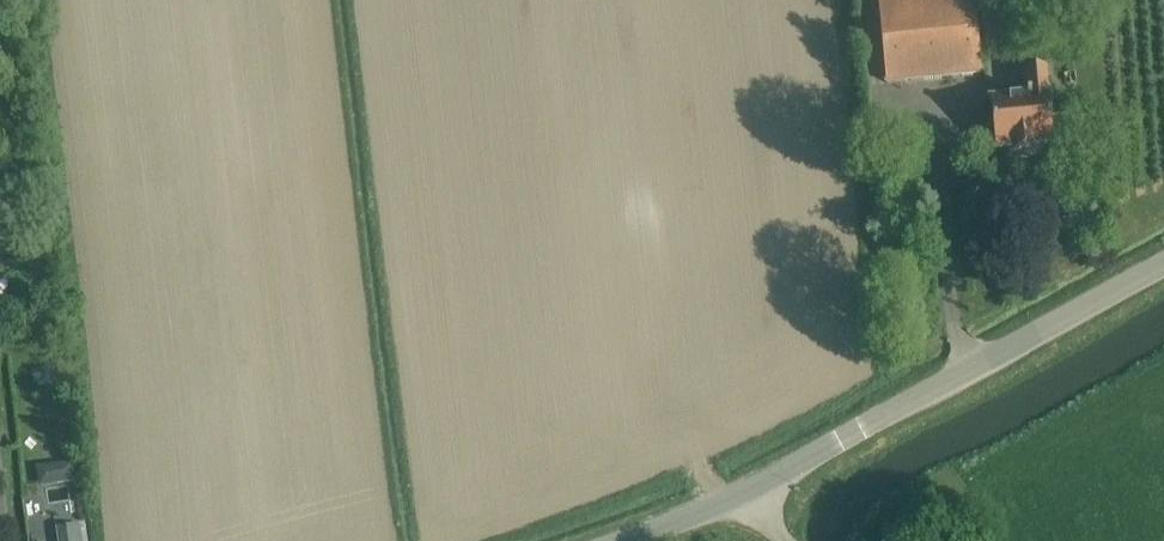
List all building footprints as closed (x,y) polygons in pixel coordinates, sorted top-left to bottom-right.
[(885,82),(981,72),(973,0),(877,0),(885,82)] [(1070,139),(1068,115),(1067,111),(1051,113),(1045,64),(1024,66),(1028,95),(991,99),(994,125),(997,148),(1012,147),(1012,152),(1040,149),(1040,144),(1055,143),(1054,141),(1070,139)] [(56,366),(33,369),(35,385),(40,384),(41,389),(54,387),(54,383),(58,382),(56,366)] [(73,461),(54,464),(57,482),(69,480),(75,479),(73,461)] [(39,476),(23,477),(23,504),(40,503),(39,476)] [(80,525),(59,528),(61,540),(82,540),(80,525)]
